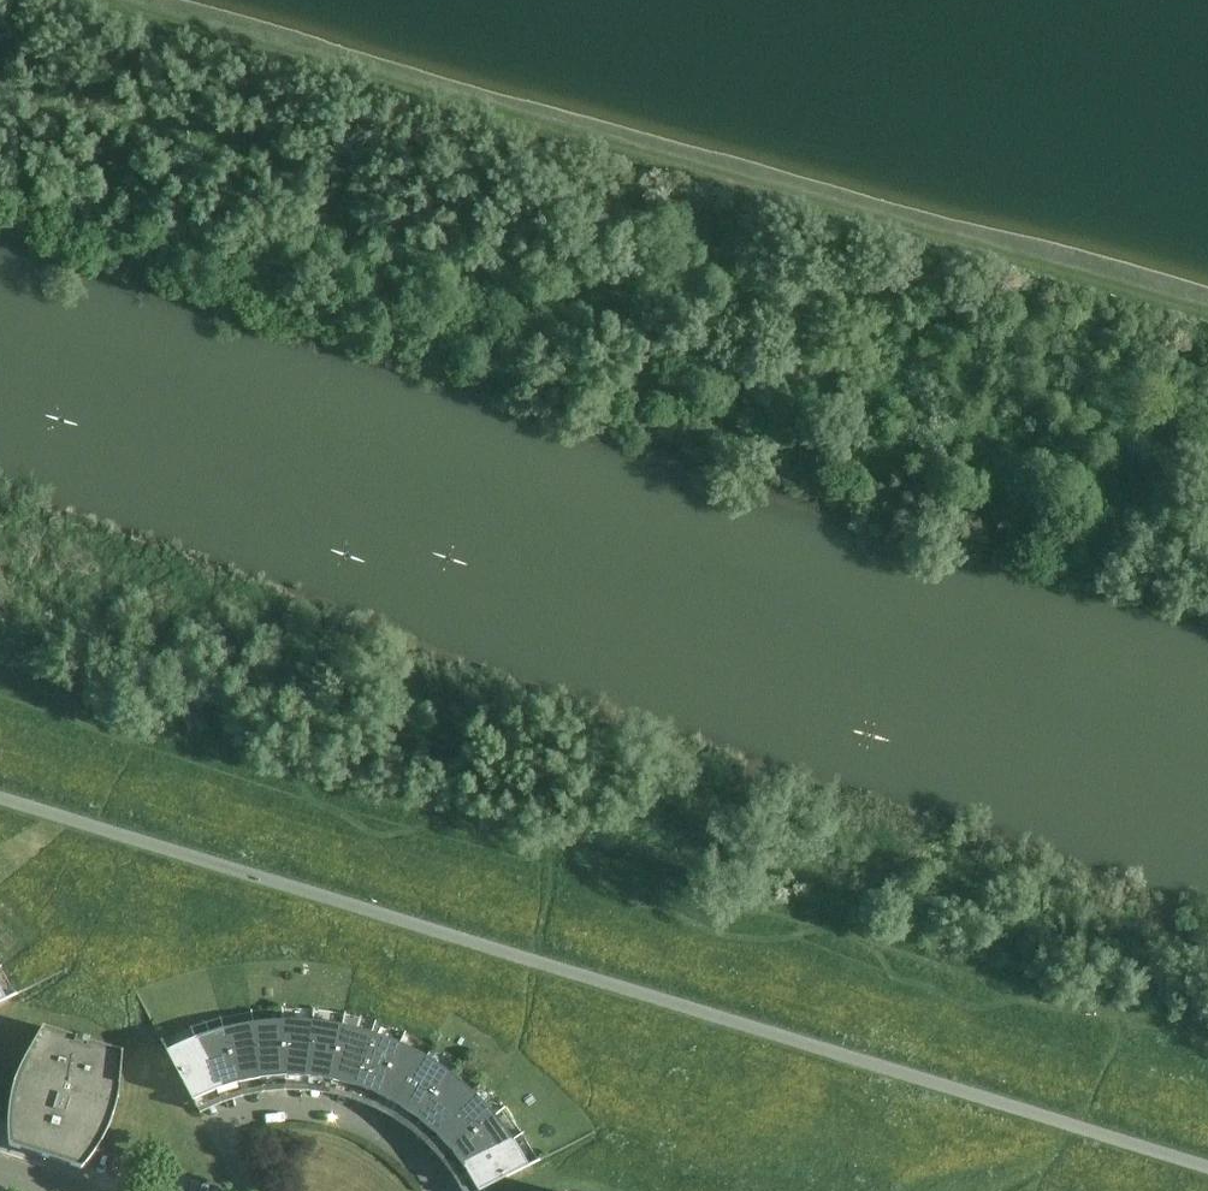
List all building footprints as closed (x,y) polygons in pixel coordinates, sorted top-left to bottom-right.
[(261,1078),(285,1076),(283,1019),(272,1020),(265,1021),(253,1022),(261,1078)] [(285,1076),(308,1076),(313,1020),(300,1019),(293,1019),(283,1019),(285,1076)] [(308,1076),(332,1079),(343,1024),(334,1023),(327,1022),(313,1020),(308,1076)] [(238,1082),(261,1078),(253,1022),(243,1024),(236,1025),(224,1028),(238,1082)] [(332,1079),(355,1085),(372,1032),(362,1029),(355,1027),(343,1024),(332,1079)] [(123,1052),(75,1037),(44,1027),(27,1055),(25,1060),(20,1070),(18,1075),(17,1079),(15,1085),(13,1090),(11,1100),(10,1105),(9,1110),(8,1120),(8,1126),(8,1132),(9,1137),(9,1146),(82,1169),(85,1165),(89,1161),(95,1152),(101,1143),(103,1139),(108,1129),(112,1119),(115,1109),(116,1104),(119,1093),(120,1085),(123,1052)] [(215,1090),(238,1082),(224,1028),(215,1030),(209,1032),(195,1037),(215,1090)] [(355,1085),(377,1094),(400,1043),(389,1038),(382,1035),(372,1032),(355,1085)] [(175,1046),(167,1050),(193,1100),(215,1090),(195,1037),(185,1041),(175,1046)] [(398,1105),(427,1057),(415,1050),(409,1047),(400,1043),(377,1094),(398,1105)] [(398,1105),(418,1118),(452,1073),(445,1069),(440,1065),(434,1061),(427,1057),(398,1105)] [(475,1093),(472,1091),(462,1082),(452,1073),(418,1118),(436,1133),(475,1093)] [(436,1133),(452,1151),(495,1115),(485,1103),(475,1093),(436,1133)] [(452,1151),(466,1170),(513,1139),(509,1133),(505,1127),(500,1121),(495,1115),(452,1151)] [(529,1166),(522,1153),(516,1144),(513,1139),(466,1170),(478,1190),(479,1190),(529,1166)]
